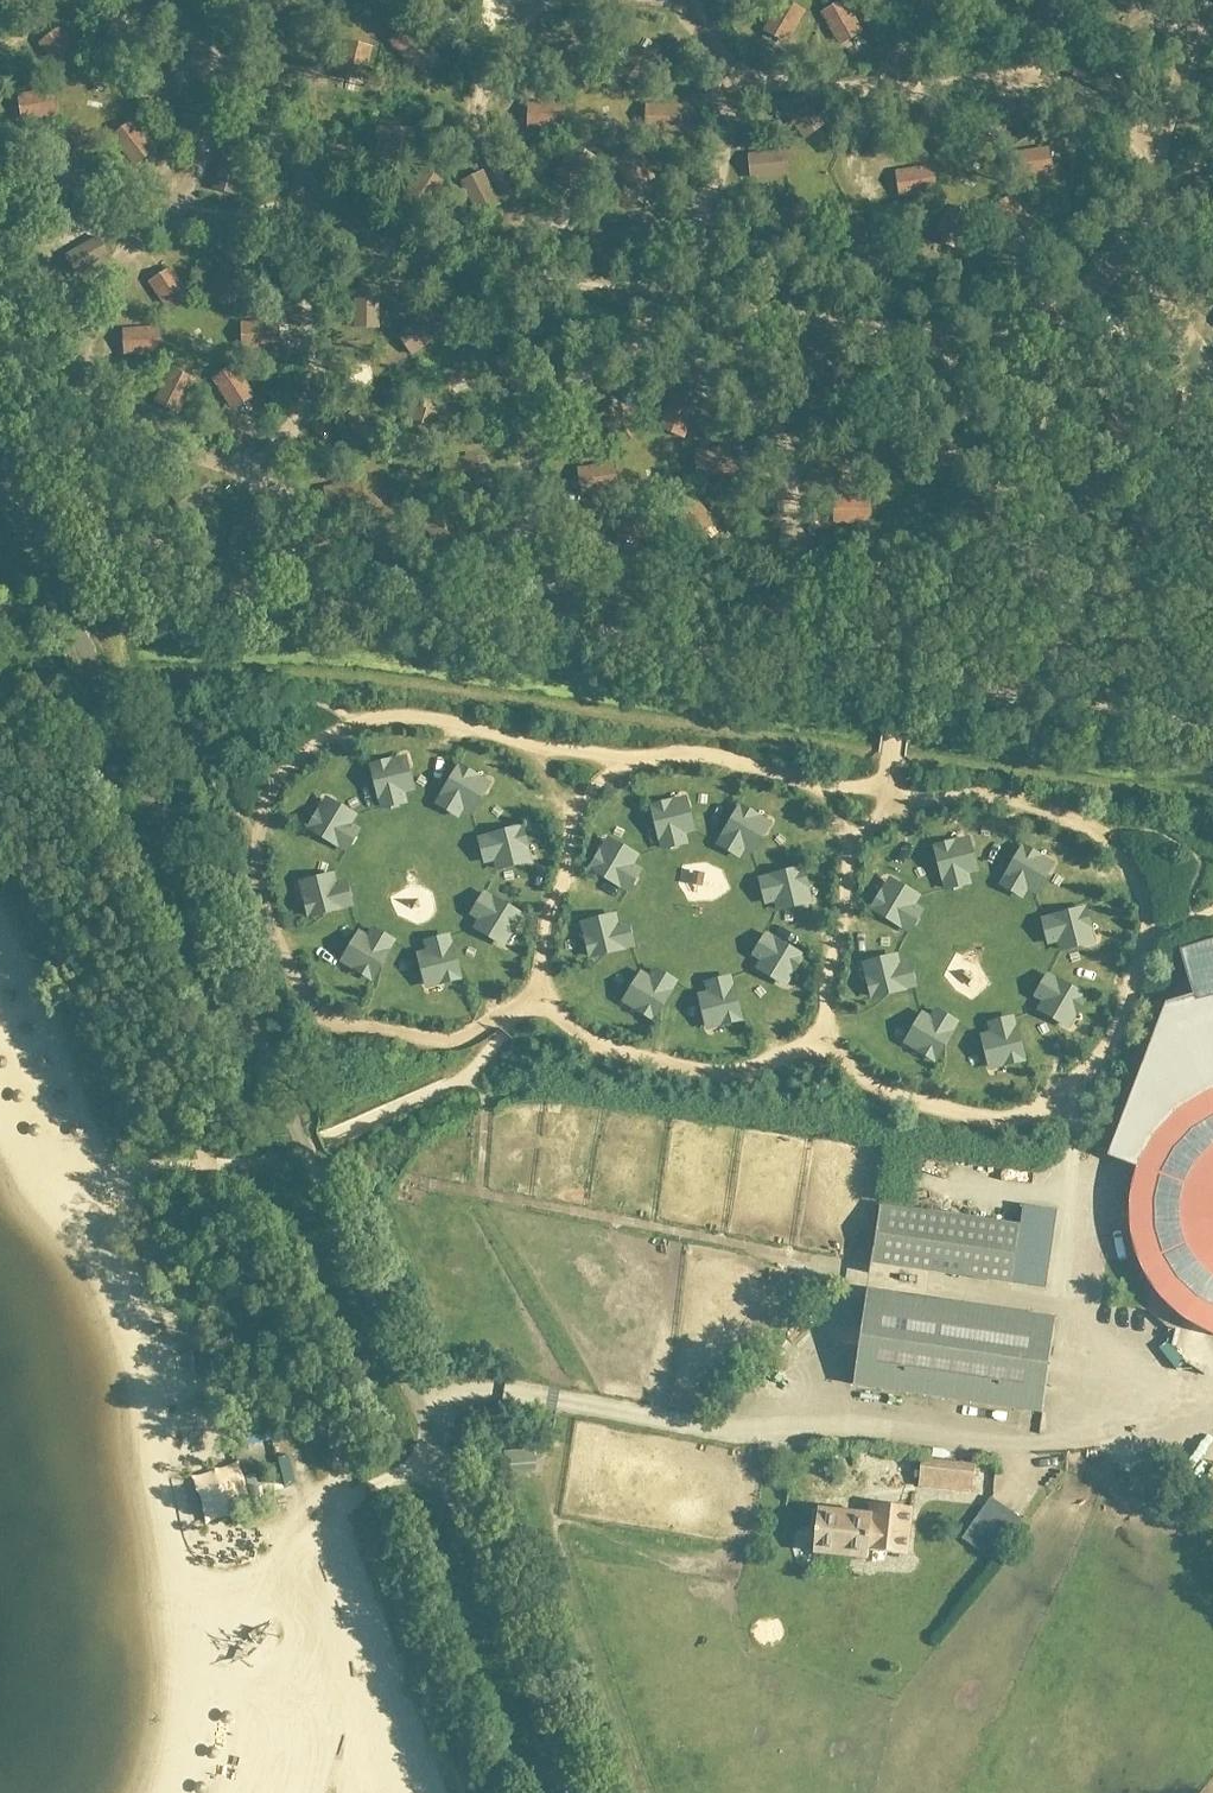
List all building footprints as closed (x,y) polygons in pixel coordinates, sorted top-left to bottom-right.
[(1068,0),(1043,0),(1039,10),(1061,18),(1068,0)] [(1110,10),(1122,0),(1101,0),(1110,10)] [(789,38),(803,13),(782,1),(768,26),(789,38)] [(859,27),(842,3),(822,15),(837,40),(859,27)] [(427,46),(406,26),(389,44),(410,64),(427,46)] [(111,31),(100,57),(122,66),(133,39),(111,31)] [(79,60),(62,37),(43,51),(61,74),(79,60)] [(370,49),(347,43),(340,72),(363,77),(370,49)] [(631,53),(616,78),(636,90),(651,66),(631,53)] [(1099,92),(1109,70),(1083,57),(1072,79),(1099,92)] [(53,94),(24,98),(27,121),(56,117),(53,94)] [(804,141),(823,126),(805,103),(786,117),(804,141)] [(977,133),(999,141),(1010,114),(988,105),(977,133)] [(535,130),(564,130),(565,107),(536,106),(535,130)] [(675,109),(646,108),(645,132),(674,132),(675,109)] [(957,136),(939,113),(921,128),(939,151),(957,136)] [(111,139),(128,162),(147,147),(129,125),(111,139)] [(384,130),(383,153),(413,154),(413,130),(384,130)] [(594,160),(574,148),(559,173),(580,185),(594,160)] [(635,149),(615,160),(628,186),(649,174),(635,149)] [(1012,157),(1016,180),(1044,176),(1041,153),(1012,157)] [(787,177),(785,154),(755,156),(758,180),(787,177)] [(220,164),(213,192),(236,198),(243,170),(220,164)] [(932,169),(903,174),(907,197),(935,193),(932,169)] [(426,209),(442,184),(422,172),(406,196),(426,209)] [(496,200),(483,174),(460,185),(474,211),(496,200)] [(1212,206),(1212,182),(1204,182),(1204,206),(1212,206)] [(810,209),(788,199),(776,226),(797,236),(810,209)] [(1027,221),(1009,199),(990,214),(1009,236),(1027,221)] [(866,230),(848,206),(829,220),(846,244),(866,230)] [(960,244),(970,217),(948,208),(938,235),(960,244)] [(96,240),(71,254),(83,275),(108,260),(96,240)] [(222,272),(209,298),(230,309),(243,283),(222,272)] [(189,300),(173,275),(153,288),(169,313),(189,300)] [(355,301),(355,330),(378,331),(379,301),(355,301)] [(422,322),(398,339),(412,359),(436,342),(422,322)] [(243,350),(271,349),(271,326),(242,326),(243,350)] [(160,331),(131,332),(132,356),(161,355),(160,331)] [(213,381),(229,405),(249,392),(233,368),(213,381)] [(171,370),(158,396),(179,407),(193,381),(171,370)] [(801,387),(793,415),(816,421),(824,393),(801,387)] [(671,403),(660,430),(682,439),(693,412),(671,403)] [(640,433),(622,411),(603,425),(621,448),(640,433)] [(412,415),(404,443),(426,450),(435,423),(412,415)] [(384,447),(364,426),(347,442),(366,463),(384,447)] [(698,478),(727,474),(723,451),(694,455),(698,478)] [(445,489),(473,484),(468,460),(440,466),(445,489)] [(614,468),(586,472),(590,496),(618,491),(614,468)] [(672,512),(690,534),(708,520),(690,497),(672,512)] [(841,524),(870,524),(871,501),(842,500),(841,524)] [(630,506),(619,533),(636,540),(641,542),(652,515),(630,506)] [(422,524),(441,545),(458,529),(439,508),(422,524)] [(880,542),(865,566),(885,579),(900,554),(880,542)] [(403,795),(412,792),(406,768),(392,772),(390,763),(371,768),(382,810),(405,804),(403,795)] [(463,810),(471,815),(484,793),(472,786),(476,779),(459,769),(437,806),(458,818),(463,810)] [(683,836),(693,833),(686,809),(673,812),(671,804),(652,809),(662,851),(686,845),(683,836)] [(350,827),(355,818),(333,806),(326,818),(319,814),(309,831),(346,852),(358,831),(350,827)] [(744,850),(752,855),(765,833),(752,826),(757,819),(740,809),(718,846),(739,858),(744,850)] [(495,862),(497,871),(521,865),(518,852),(526,849),(521,830),(479,841),(485,865),(495,862)] [(967,876),(976,873),(969,849),(956,853),(954,844),(935,849),(946,891),(969,885),(967,876)] [(632,867),(637,859),(615,846),(608,858),(600,854),(590,871),(628,893),(640,872),(632,867)] [(1027,890),(1035,895),(1048,874),(1035,867),(1040,859),(1023,849),(1001,886),(1022,899),(1027,890)] [(775,903),(777,912),(802,906),(798,892),(807,890),(802,871),(760,882),(766,905),(775,903)] [(335,886),(333,877),(309,884),(312,897),(304,900),(309,919),(351,908),(344,884),(335,886)] [(913,907),(918,899),(896,886),(889,899),(882,894),(872,911),(909,933),(921,912),(913,907)] [(480,922),(475,930),(496,943),(504,931),(511,935),(521,918),(484,896),(472,917),(480,922)] [(1058,943),(1060,952),(1084,946),(1081,932),(1089,930),(1084,911),(1043,922),(1049,945),(1058,943)] [(617,927),(615,918),(590,924),(594,938),(585,940),(590,959),(632,948),(626,925),(617,927)] [(367,940),(359,935),(346,957),(359,964),(354,971),(371,981),(393,944),(372,932),(367,940)] [(761,962),(756,971),(778,983),(785,971),(792,976),(802,959),(765,937),(753,957),(761,962)] [(427,954),(418,956),(424,981),(438,977),(440,985),(459,980),(448,939),(425,945),(427,954)] [(1179,954),(1192,998),(1165,1006),(1107,1159),(1136,1170),(1134,1176),(1132,1183),(1131,1190),(1129,1197),(1129,1204),(1128,1211),(1128,1218),(1129,1225),(1129,1232),(1131,1239),(1132,1246),(1134,1253),(1136,1259),(1139,1266),(1142,1272),(1145,1279),(1149,1285),(1152,1290),(1157,1296),(1161,1301),(1166,1306),(1171,1311),(1176,1316),(1182,1320),(1187,1324),(1193,1328),(1199,1331),(1206,1334),(1212,1337),(1212,943),(1179,954)] [(898,968),(896,958),(872,965),(875,978),(867,980),(872,999),(914,989),(908,965),(898,968)] [(649,980),(641,975),(628,997),(640,1004),(636,1011),(653,1022),(675,985),(654,972),(649,980)] [(1075,1016),(1085,999),(1048,978),(1035,999),(1043,1003),(1039,1012),(1060,1024),(1067,1012),(1075,1016)] [(708,995),(699,998),(705,1022),(719,1018),(721,1027),(740,1022),(729,980),(706,986),(708,995)] [(930,1021),(922,1016),(910,1038),(922,1045),(917,1052),(934,1062),(956,1025),(935,1013),(930,1021)] [(991,1036),(982,1038),(988,1062),(1002,1059),(1004,1067),(1023,1062),(1012,1020),(989,1026),(991,1036)] [(1020,1227),(880,1207),(872,1264),(1012,1284),(1020,1227)] [(1023,1208),(1022,1211),(1021,1220),(1020,1227),(1012,1284),(1012,1285),(1045,1290),(1055,1213),(1023,1208)] [(1022,1211),(1013,1210),(1012,1219),(1021,1220),(1022,1211)] [(868,1292),(854,1387),(1043,1414),(1056,1320),(868,1292)] [(918,1486),(972,1493),(975,1469),(921,1463),(918,1486)] [(970,1538),(996,1556),(1021,1520),(995,1502),(970,1538)] [(868,1552),(905,1557),(911,1510),(872,1506),(870,1518),(817,1512),(813,1554),(867,1560),(868,1552)]
